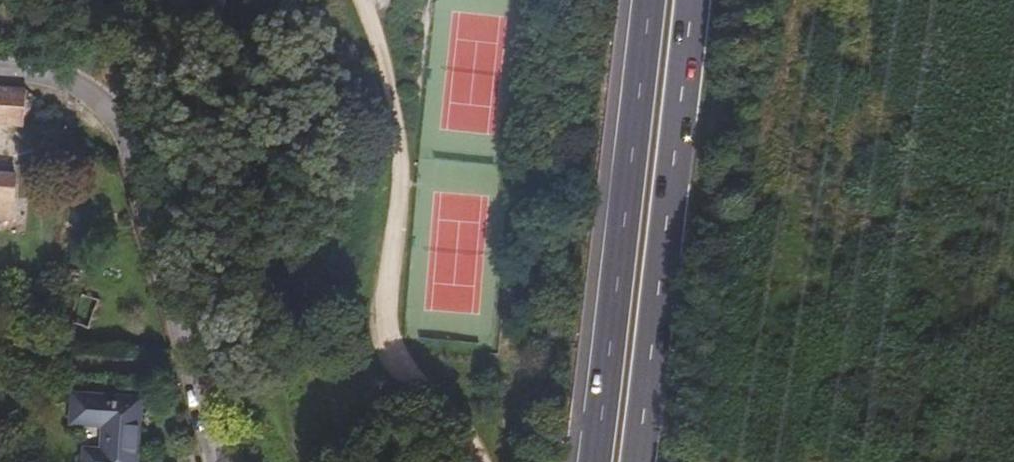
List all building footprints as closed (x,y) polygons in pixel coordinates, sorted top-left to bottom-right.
[(0,89),(0,125),(24,127),(27,91),(0,89)] [(18,171),(0,169),(0,220),(13,221),(18,171)] [(99,300),(81,292),(71,322),(90,333),(99,300)] [(141,429),(136,428),(138,400),(74,396),(73,424),(103,427),(102,452),(86,451),(85,461),(139,461),(141,429)]
